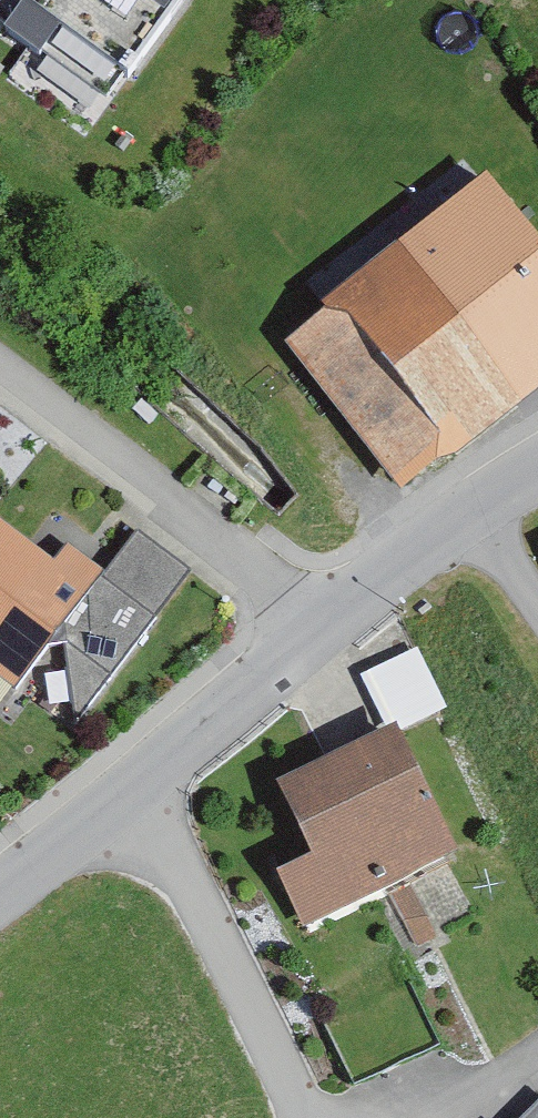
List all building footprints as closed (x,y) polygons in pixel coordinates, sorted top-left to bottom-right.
[(123,82),(182,0),(9,0),(123,82)] [(483,189),(357,287),(351,279),(317,306),(330,323),(288,356),(403,503),(537,398),(537,260),(483,189)] [(146,632),(196,556),(144,521),(93,598),(146,632)] [(101,584),(65,556),(52,572),(0,532),(0,691),(12,700),(101,584)] [(427,641),(370,662),(392,723),(449,703),(427,641)] [(458,865),(401,739),(279,794),(313,869),(277,885),(300,936),(458,865)]
